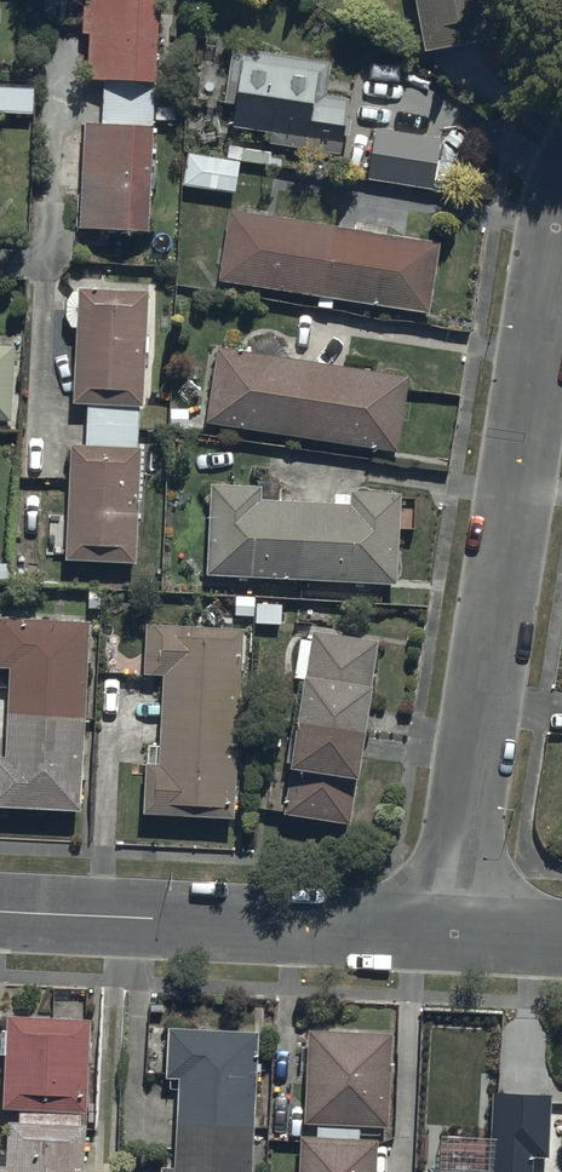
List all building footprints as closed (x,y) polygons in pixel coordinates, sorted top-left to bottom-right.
[(84,118),(79,223),(150,225),(152,116),(176,116),(176,105),(156,104),(158,0),(81,0),(80,26),(88,27),(87,75),(101,76),(100,118),(84,118)] [(423,44),(497,30),(491,0),(415,0),(423,44)] [(330,58),(232,42),(223,99),(235,101),(232,122),(275,129),(273,141),(340,152),(349,94),(325,90),(330,58)] [(440,135),(375,126),(369,165),(434,174),(440,135)] [(188,149),(181,183),(233,192),(239,158),(281,166),(283,156),(271,154),(272,150),(229,142),(227,156),(188,149)] [(439,242),(228,208),(219,279),(425,314),(439,242)] [(154,287),(79,284),(77,287),(72,287),(71,288),(70,288),(69,289),(68,290),(68,291),(67,292),(66,293),(66,294),(65,295),(65,296),(64,297),(64,298),(63,299),(63,300),(63,301),(63,302),(63,303),(63,304),(63,306),(63,307),(63,308),(63,309),(63,310),(64,311),(64,312),(64,313),(65,314),(65,315),(66,316),(67,317),(67,318),(68,319),(69,320),(70,321),(71,321),(76,322),(73,399),(86,399),(84,442),(69,442),(65,558),(137,560),(141,441),(137,441),(137,423),(161,424),(162,399),(143,398),(145,347),(150,347),(151,329),(147,328),(148,302),(154,302),(154,287)] [(215,341),(204,416),(395,446),(407,371),(215,341)] [(10,416),(14,343),(0,342),(0,415),(10,416)] [(211,478),(204,569),(397,577),(401,487),(350,485),(350,488),(334,487),(333,498),(277,496),(278,478),(258,477),(258,480),(211,478)] [(88,616),(0,614),(0,662),(10,662),(7,752),(0,752),(0,802),(81,805),(88,616)] [(234,812),(241,624),(145,621),(143,669),(164,670),(161,760),(144,759),(142,809),(234,812)] [(350,819),(377,635),(312,626),(311,637),(300,636),(294,676),(303,677),(284,809),(350,819)] [(89,1014),(6,1013),(6,1026),(0,1026),(0,1050),(5,1051),(5,1105),(18,1105),(18,1119),(6,1119),(7,1146),(0,1146),(0,1171),(82,1171),(85,1120),(80,1120),(81,1108),(86,1108),(89,1014)] [(160,1161),(160,1171),(252,1171),(254,1069),(259,1069),(260,1058),(257,1058),(257,1027),(167,1022),(165,1072),(177,1072),(175,1162),(160,1161)] [(378,1134),(358,1134),(358,1123),(388,1123),(392,1028),(306,1025),(305,1120),(316,1120),(316,1131),(299,1131),(298,1171),(376,1171),(378,1134)] [(493,1093),(490,1171),(532,1171),(532,1158),(549,1159),(552,1096),(493,1093)]
